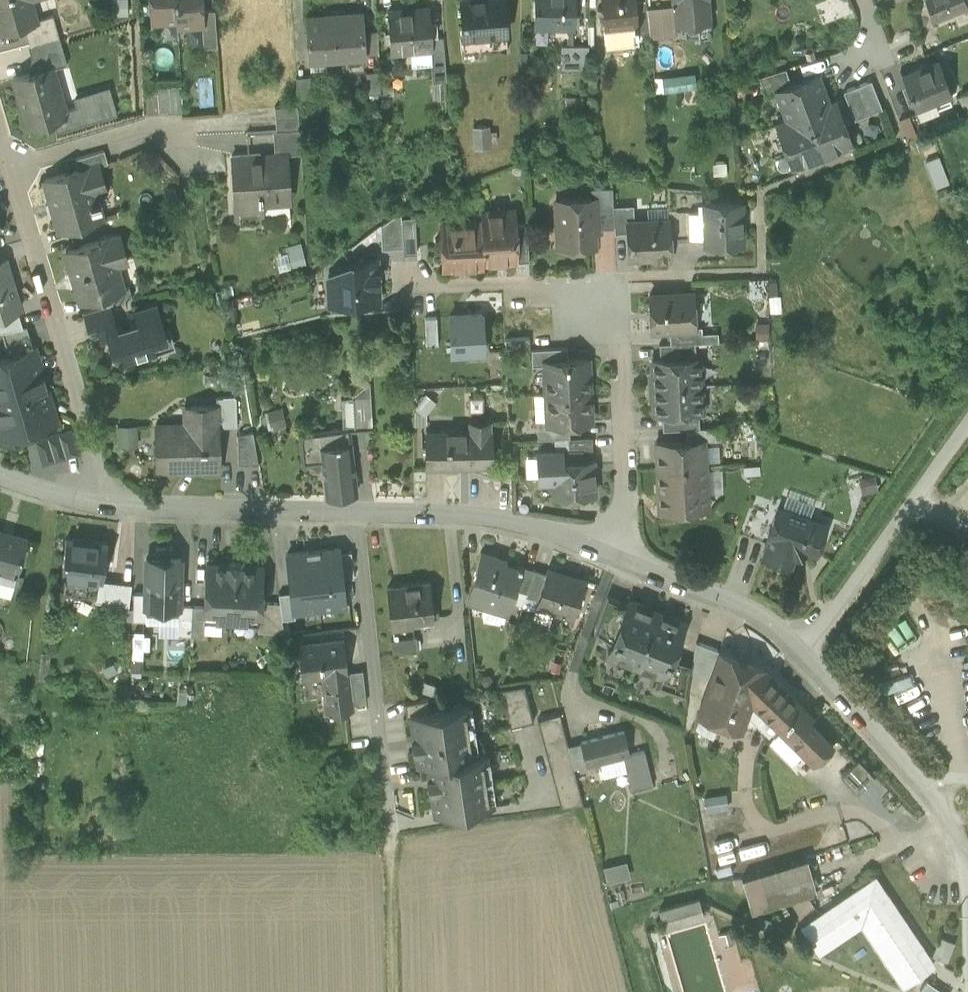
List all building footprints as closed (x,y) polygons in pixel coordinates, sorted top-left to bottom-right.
[(0,29),(24,22),(35,19),(34,18),(29,0),(0,0),(0,28),(0,29)] [(151,22),(176,20),(175,14),(176,14),(175,0),(149,0),(151,22)] [(176,14),(175,14),(176,20),(201,19),(203,18),(202,6),(201,0),(175,0),(176,14)] [(463,33),(506,30),(504,0),(460,0),(463,33)] [(534,21),(573,22),(573,0),(535,0),(534,21)] [(605,41),(637,38),(637,28),(637,27),(634,0),(601,0),(605,41)] [(637,27),(648,26),(647,9),(646,0),(634,0),(637,27)] [(674,7),(675,20),(709,17),(708,0),(674,0),(674,7)] [(932,14),(951,7),(949,1),(951,0),(926,0),(932,14)] [(429,4),(387,7),(390,47),(429,44),(432,44),(429,4)] [(214,5),(202,6),(203,18),(201,19),(203,42),(216,41),(214,5)] [(674,7),(661,8),(663,31),(676,30),(675,20),(674,7)] [(647,9),(648,26),(649,33),(663,31),(661,8),(647,9)] [(362,9),(333,10),(336,52),(365,50),(363,29),(362,9)] [(333,10),(305,12),(307,54),(324,53),(336,52),(333,10)] [(53,12),(34,18),(35,19),(24,22),(30,42),(59,34),(53,12)] [(363,29),(365,50),(378,49),(377,28),(363,29)] [(506,30),(463,33),(464,51),(507,48),(506,30)] [(59,34),(30,42),(38,69),(52,65),(53,66),(67,62),(59,34)] [(575,42),(561,42),(561,64),(574,65),(575,42)] [(587,42),(575,42),(574,65),(587,65),(587,42)] [(444,43),(432,44),(429,44),(431,78),(446,77),(444,43)] [(324,53),(307,54),(308,66),(325,65),(324,53)] [(938,59),(902,73),(914,105),(915,104),(934,97),(951,90),(938,59)] [(38,69),(14,76),(27,122),(52,115),(65,111),(64,107),(53,66),(52,65),(38,69)] [(785,66),(758,74),(765,93),(776,88),(776,87),(791,81),(785,66)] [(379,67),(365,68),(367,90),(380,89),(379,67)] [(695,68),(662,71),(664,86),(696,83),(695,68)] [(309,72),(295,73),(297,94),(311,93),(309,72)] [(791,81),(776,87),(776,88),(787,117),(776,121),(791,162),(851,140),(836,99),(828,102),(817,72),(791,81)] [(871,77),(843,89),(854,116),(882,105),(871,77)] [(108,81),(72,91),(76,104),(64,107),(65,111),(52,115),(56,129),(117,112),(108,81)] [(180,83),(157,85),(158,109),(182,107),(180,83)] [(957,92),(964,108),(967,106),(967,87),(957,92)] [(934,97),(915,104),(919,114),(938,107),(934,97)] [(297,103),(274,104),(276,128),(299,126),(297,103)] [(909,113),(899,117),(906,136),(916,132),(909,113)] [(490,121),(471,121),(472,144),(491,143),(490,121)] [(276,128),(273,128),(274,150),(286,150),(287,151),(300,150),(299,126),(276,128)] [(104,148),(75,157),(78,168),(98,162),(99,163),(107,161),(104,148)] [(274,150),(231,153),(235,222),(239,222),(239,221),(237,221),(236,214),(258,213),(258,215),(264,215),(264,213),(261,213),(260,194),(289,193),(287,151),(286,150),(274,150)] [(725,160),(713,161),(714,172),(725,172),(725,160)] [(78,168),(44,178),(58,228),(102,215),(98,203),(100,202),(99,198),(97,199),(95,192),(106,188),(99,163),(98,162),(78,168)] [(612,187),(590,188),(591,197),(597,197),(598,212),(613,211),(613,209),(613,206),(613,205),(612,187)] [(591,197),(559,198),(559,201),(555,204),(555,215),(560,217),(561,239),(576,239),(576,247),(594,246),(594,232),(599,232),(599,228),(598,212),(597,197),(591,197)] [(741,200),(704,201),(704,209),(705,235),(705,241),(722,241),(725,246),(736,246),(738,241),(742,241),(741,200)] [(633,205),(613,205),(613,206),(613,209),(613,211),(614,227),(614,232),(627,232),(627,221),(634,220),(633,205)] [(704,209),(668,210),(669,219),(669,235),(705,235),(704,209)] [(514,211),(480,213),(481,222),(483,262),(516,261),(514,225),(514,211)] [(613,211),(598,212),(599,228),(614,227),(613,211)] [(634,220),(627,221),(627,232),(628,256),(650,256),(654,259),(670,258),(669,235),(669,219),(634,220)] [(415,221),(401,222),(403,254),(417,253),(415,221)] [(481,222),(441,224),(441,233),(440,233),(435,238),(435,244),(440,249),(442,249),(443,268),(484,266),(483,262),(481,222)] [(527,224),(514,225),(516,261),(528,260),(527,224)] [(119,234),(65,250),(79,300),(103,293),(123,287),(116,264),(127,261),(119,234)] [(285,241),(286,261),(301,260),(299,240),(285,241)] [(343,253),(325,271),(326,302),(379,300),(378,253),(343,253)] [(0,259),(0,313),(17,308),(20,307),(11,277),(6,279),(1,261),(6,259),(5,257),(0,259)] [(123,287),(103,293),(106,304),(110,303),(132,297),(129,285),(123,287)] [(688,293),(649,295),(651,329),(669,328),(695,327),(695,326),(694,311),(689,306),(688,293)] [(117,328),(106,331),(108,339),(112,352),(120,350),(123,359),(156,350),(152,336),(165,333),(156,302),(134,309),(137,322),(117,328)] [(115,320),(110,303),(106,304),(83,311),(88,328),(98,325),(115,320)] [(0,313),(0,330),(1,330),(22,325),(17,308),(0,313)] [(482,309),(445,310),(447,354),(483,352),(482,309)] [(117,328),(115,320),(98,325),(102,341),(108,339),(106,331),(117,328)] [(22,325),(1,330),(8,354),(33,347),(27,324),(22,325)] [(695,327),(669,328),(670,342),(695,341),(702,340),(701,325),(695,326),(695,327)] [(170,331),(165,333),(152,336),(156,350),(156,353),(175,347),(170,331)] [(529,337),(505,338),(506,349),(530,349),(529,337)] [(670,342),(659,343),(660,355),(696,353),(695,341),(670,342)] [(0,357),(0,432),(1,437),(8,440),(20,437),(22,432),(56,422),(33,347),(8,354),(0,357)] [(567,347),(531,349),(532,365),(544,364),(544,360),(568,359),(567,347)] [(700,357),(652,360),(653,386),(701,383),(700,357)] [(568,359),(544,360),(544,364),(546,393),(589,391),(588,358),(568,359)] [(370,382),(351,383),(352,398),(352,397),(370,396),(370,382)] [(701,383),(653,386),(655,412),(702,409),(701,383)] [(589,391),(546,393),(547,418),(547,423),(569,422),(591,421),(589,391)] [(370,396),(352,397),(352,398),(341,399),(342,429),(349,428),(349,430),(373,429),(373,428),(372,428),(370,396)] [(236,397),(217,397),(217,402),(218,427),(237,427),(236,397)] [(181,418),(153,418),(153,472),(219,471),(218,427),(217,402),(180,403),(181,418)] [(699,414),(663,416),(662,428),(687,427),(699,426),(699,414)] [(569,422),(547,423),(547,418),(536,419),(537,438),(570,436),(569,422)] [(490,421),(469,421),(469,430),(426,431),(426,467),(491,466),(490,430),(490,421)] [(138,423),(117,422),(115,442),(137,444),(138,423)] [(723,425),(699,426),(687,427),(688,439),(704,438),(704,439),(724,438),(723,425)] [(342,429),(320,432),(300,435),(303,464),(322,462),(326,497),(356,493),(349,430),(349,428),(342,429)] [(70,430),(36,440),(43,463),(77,453),(70,430)] [(253,432),(237,435),(238,465),(258,464),(253,432)] [(592,436),(568,437),(568,449),(592,448),(592,436)] [(568,449),(568,437),(557,437),(558,450),(568,449)] [(688,439),(656,440),(657,466),(705,464),(704,439),(704,438),(688,439)] [(593,458),(561,460),(561,474),(553,474),(548,479),(548,485),(554,490),(554,496),(594,494),(593,458)] [(705,464),(657,466),(659,509),(680,508),(680,509),(685,513),(694,513),(699,508),(699,507),(707,507),(705,464)] [(775,514),(748,504),(738,532),(768,543),(770,536),(767,535),(775,514)] [(825,524),(777,507),(775,514),(767,535),(770,536),(768,543),(763,555),(790,564),(794,552),(803,548),(815,552),(825,524)] [(0,532),(0,590),(10,593),(15,573),(17,573),(26,540),(0,532)] [(107,544),(66,538),(61,574),(66,575),(63,592),(95,596),(97,579),(102,580),(107,544)] [(340,544),(285,550),(291,610),(346,603),(340,544)] [(498,559),(481,554),(467,598),(492,605),(491,610),(508,615),(515,591),(521,571),(521,569),(518,568),(518,570),(497,563),(498,559)] [(181,559),(146,558),(145,592),(145,606),(146,606),(178,607),(180,607),(180,604),(181,559)] [(227,565),(206,563),(204,606),(203,620),(204,620),(258,623),(259,623),(260,601),(262,567),(241,565),(241,564),(228,564),(227,565)] [(534,571),(521,567),(521,569),(521,571),(515,591),(527,595),(534,571)] [(583,583),(548,571),(548,570),(547,570),(546,575),(537,601),(536,607),(537,607),(537,606),(573,617),(572,618),(573,619),(585,582),(584,581),(583,583)] [(546,575),(534,571),(527,595),(526,598),(537,601),(546,575)] [(95,599),(131,604),(133,584),(102,580),(97,579),(95,596),(95,599)] [(429,584),(387,588),(391,628),(412,626),(411,620),(433,618),(429,584)] [(145,592),(133,592),(132,620),(146,620),(146,606),(145,606),(145,592)] [(627,606),(606,598),(594,632),(613,642),(627,606)] [(279,603),(260,601),(259,623),(258,623),(257,631),(283,633),(279,603)] [(657,613),(629,602),(627,606),(613,642),(607,656),(635,667),(657,613)] [(192,605),(180,604),(180,607),(178,607),(177,635),(190,635),(192,605)] [(204,606),(192,605),(190,635),(203,636),(204,620),(203,620),(204,606)] [(657,613),(635,667),(662,678),(663,679),(671,658),(685,624),(657,613)] [(141,656),(144,632),(130,630),(128,655),(141,656)] [(416,638),(391,640),(392,655),(418,652),(416,638)] [(344,640),(297,645),(301,679),(322,676),(326,713),(352,710),(352,704),(348,672),(344,640)] [(720,653),(696,644),(692,666),(691,674),(710,681),(720,653)] [(764,668),(720,652),(720,653),(710,681),(697,715),(699,716),(695,727),(701,733),(707,719),(741,731),(753,697),(761,700),(771,710),(764,717),(765,727),(772,734),(778,728),(813,764),(832,745),(808,722),(812,718),(763,670),(764,668)] [(692,666),(671,658),(663,679),(662,678),(659,687),(687,697),(691,674),(692,666)] [(362,671),(348,672),(352,704),(366,702),(362,671)] [(527,697),(503,704),(510,728),(534,722),(527,697)] [(428,700),(404,703),(406,716),(410,716),(410,714),(429,711),(428,700)] [(429,711),(410,714),(410,716),(413,739),(411,739),(413,752),(415,752),(417,766),(427,764),(476,757),(469,706),(429,711)] [(547,756),(569,750),(568,746),(560,714),(538,720),(547,756)] [(624,732),(580,743),(586,764),(586,765),(623,756),(630,755),(629,754),(624,732)] [(586,764),(580,743),(568,746),(569,750),(573,767),(586,764)] [(552,776),(574,771),(573,767),(569,750),(547,756),(552,776)] [(644,750),(629,754),(630,755),(623,756),(632,791),(653,786),(644,750)] [(427,764),(429,778),(426,778),(428,791),(431,791),(434,816),(494,807),(486,756),(476,757),(427,764)] [(875,778),(859,760),(841,776),(857,794),(875,778)] [(725,794),(703,796),(705,810),(726,808),(725,794)] [(808,861),(743,880),(752,912),(817,893),(808,861)] [(621,862),(608,866),(612,881),(626,877),(621,862)] [(937,965),(877,874),(801,924),(820,954),(860,928),(863,926),(903,987),(937,965)] [(699,899),(659,911),(663,926),(703,914),(702,908),(699,899)] [(938,959),(952,968),(962,951),(947,943),(946,945),(938,959)] [(936,978),(928,989),(932,991),(954,991),(936,978)]
